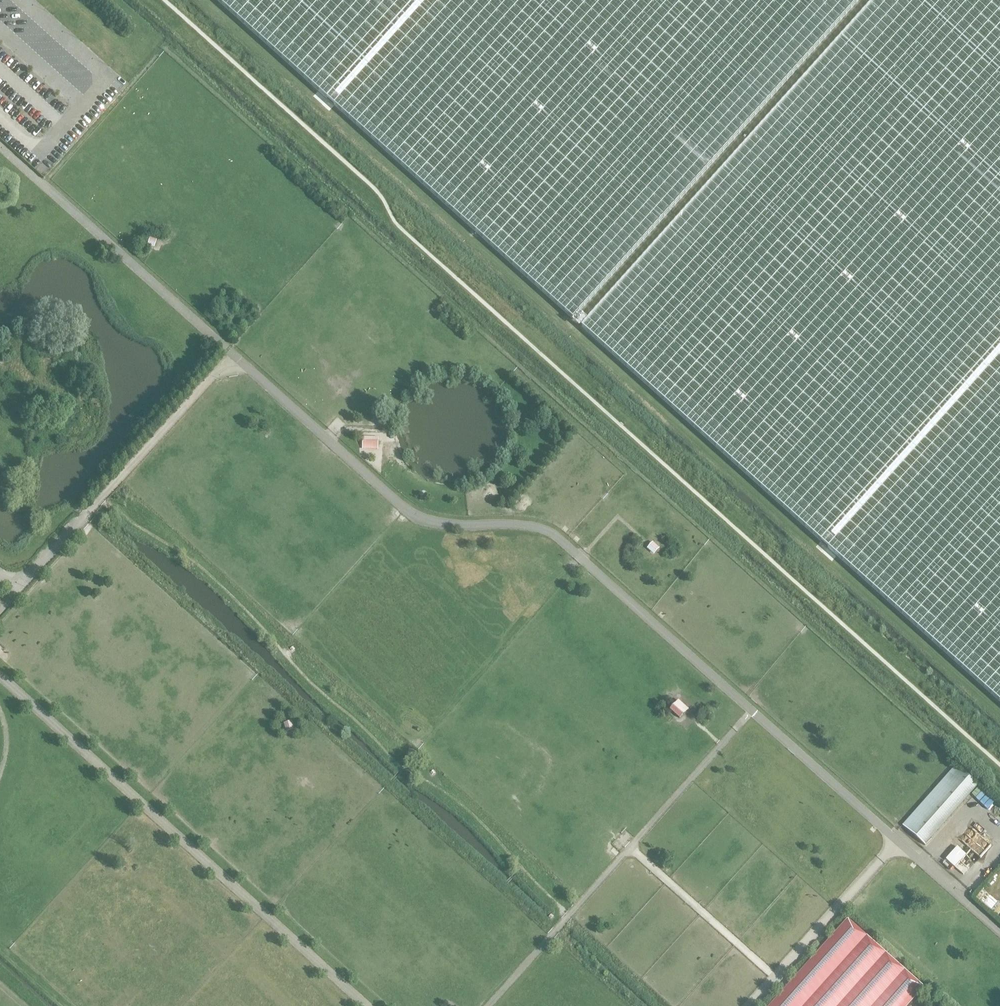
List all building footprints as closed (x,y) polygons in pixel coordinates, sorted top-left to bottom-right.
[(573,319),(859,0),(217,0),(573,319)] [(582,327),(821,542),(828,548),(999,702),(999,0),(875,0),(582,327)] [(146,243),(154,245),(156,238),(149,236),(146,243)] [(363,435),(362,447),(378,448),(379,435),(363,435)] [(647,547),(653,552),(659,546),(652,540),(647,547)] [(671,708),(680,717),(689,708),(680,699),(671,708)] [(284,722),(286,730),(296,728),(294,719),(284,722)] [(407,748),(404,757),(416,760),(418,752),(407,748)] [(903,824),(925,844),(978,784),(956,764),(903,824)] [(963,838),(958,842),(966,853),(972,849),(963,838)] [(957,866),(968,853),(958,845),(947,858),(957,866)] [(982,871),(971,884),(976,889),(987,877),(982,871)] [(770,1005),(908,1005),(924,987),(848,919),(770,1005)]
